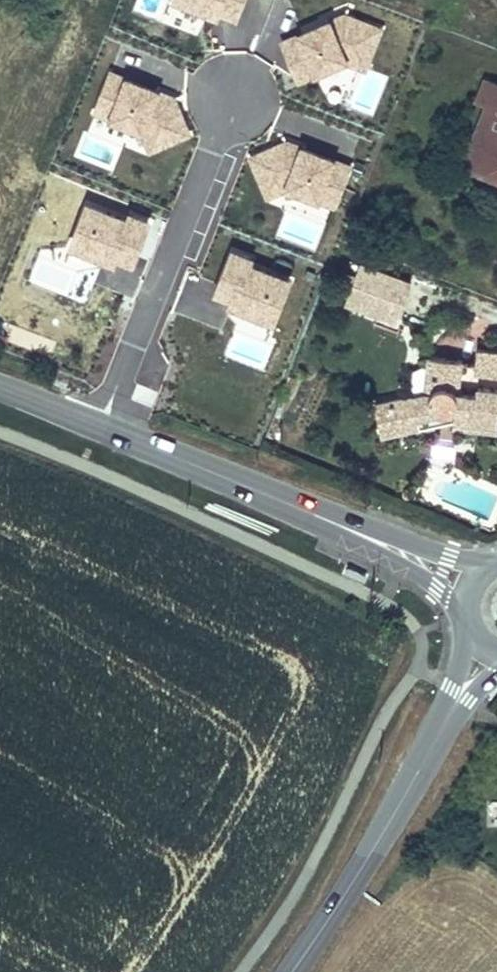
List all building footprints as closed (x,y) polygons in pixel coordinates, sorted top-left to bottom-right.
[(218,13),(223,0),(183,0),(218,13)] [(302,78),(349,58),(368,65),(382,29),(346,15),(286,41),(302,78)] [(98,112),(145,128),(153,147),(190,131),(174,94),(112,72),(98,112)] [(488,75),(480,96),(496,102),(496,79),(488,75)] [(474,164),(496,173),(496,104),(474,164)] [(336,202),(351,165),(290,141),(254,156),(270,194),(291,185),(336,202)] [(152,221),(133,213),(131,217),(91,202),(73,246),(114,261),(119,249),(139,256),(152,221)] [(277,318),(291,279),(250,263),(253,257),(235,251),(221,288),(238,295),(236,303),(277,318)] [(360,269),(348,299),(399,319),(414,281),(353,258),(350,265),(360,269)] [(477,368),(496,369),(496,346),(478,345),(477,368)] [(482,383),(481,391),(468,390),(467,388),(465,387),(462,387),(464,359),(430,357),(429,366),(425,366),(419,369),(415,385),(417,392),(379,403),(388,435),(426,425),(424,416),(460,406),(459,417),(496,420),(496,384),(482,383)] [(424,416),(426,425),(459,417),(460,406),(424,416)] [(459,424),(496,426),(496,420),(459,417),(459,424)]
